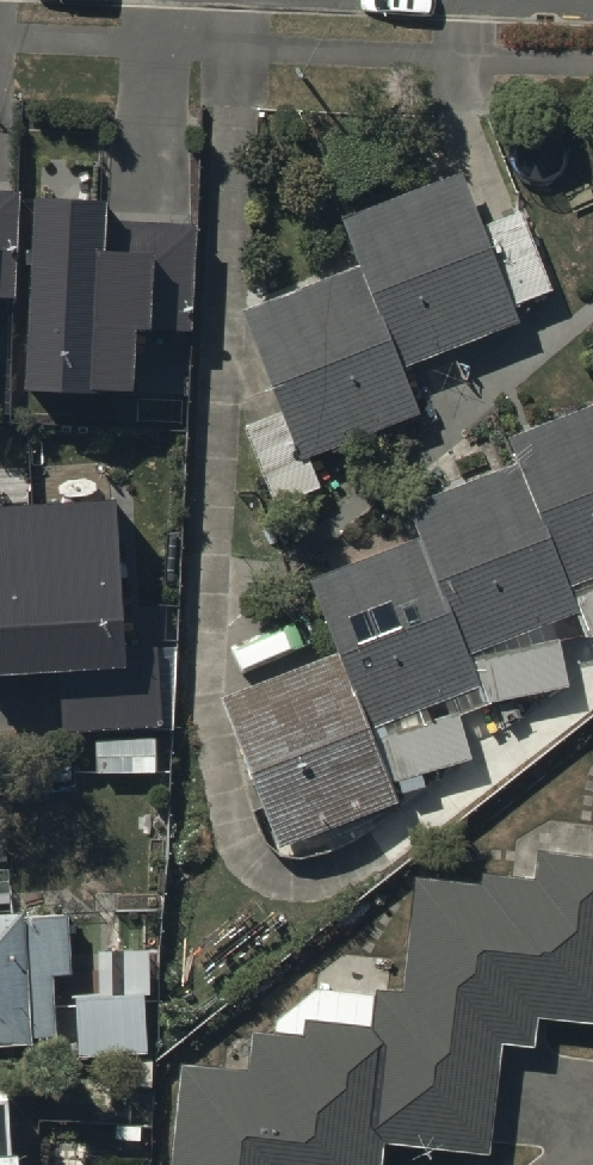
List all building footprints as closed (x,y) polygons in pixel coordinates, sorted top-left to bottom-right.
[(482,229),(462,180),(343,224),(361,271),(240,315),(278,416),(244,429),(275,511),(322,494),(311,462),(422,421),(405,374),(520,331),(514,315),(558,299),(526,213),(482,229)] [(16,308),(20,203),(0,202),(0,307),(16,308)] [(109,210),(41,207),(30,411),(97,414),(97,407),(143,409),(146,351),(156,352),(157,338),(194,340),(199,235),(108,230),(109,210)] [(338,660),(220,706),(278,856),(401,808),(392,786),(473,763),(456,701),(476,693),(479,709),(568,692),(556,627),(576,620),(586,644),(592,641),(592,411),(509,443),(519,468),(410,510),(422,542),(310,586),(338,660)] [(66,686),(69,738),(170,733),(174,660),(132,661),(127,517),(0,522),(0,690),(66,686)] [(82,774),(96,774),(96,777),(155,777),(155,741),(95,741),(95,745),(82,745),(82,774)] [(539,854),(536,886),(485,881),(484,890),(413,882),(401,999),(319,990),(276,1025),(274,1041),(251,1039),(247,1078),(182,1072),(172,1164),(383,1164),(384,1148),(486,1159),(497,1049),(531,1052),(534,1023),(592,1029),(592,860),(539,854)] [(33,1054),(32,1048),(63,1046),(61,1008),(55,1008),(54,980),(73,979),(70,918),(69,890),(0,893),(0,1056),(33,1054)] [(76,1001),(77,1063),(148,1062),(147,1003),(151,1003),(150,957),(156,957),(155,914),(103,915),(104,954),(123,953),(124,1000),(76,1001)] [(6,1104),(0,1105),(0,1164),(9,1164),(6,1104)]
